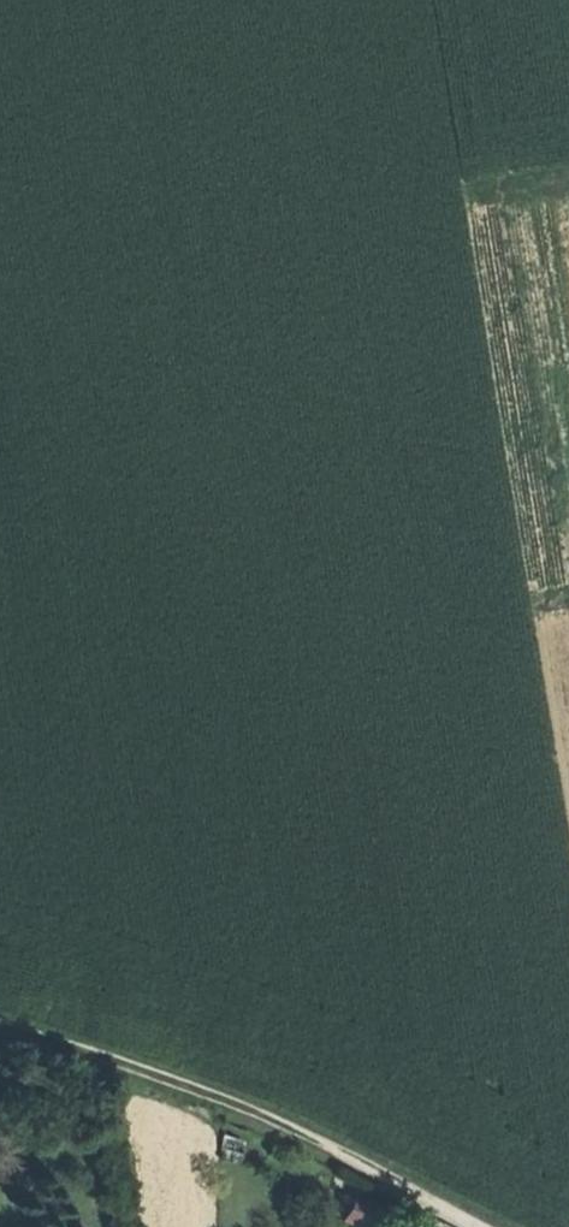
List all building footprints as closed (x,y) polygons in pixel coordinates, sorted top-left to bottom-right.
[(356,1196),(344,1217),(363,1226),(380,1226),(387,1212),(356,1196)]
